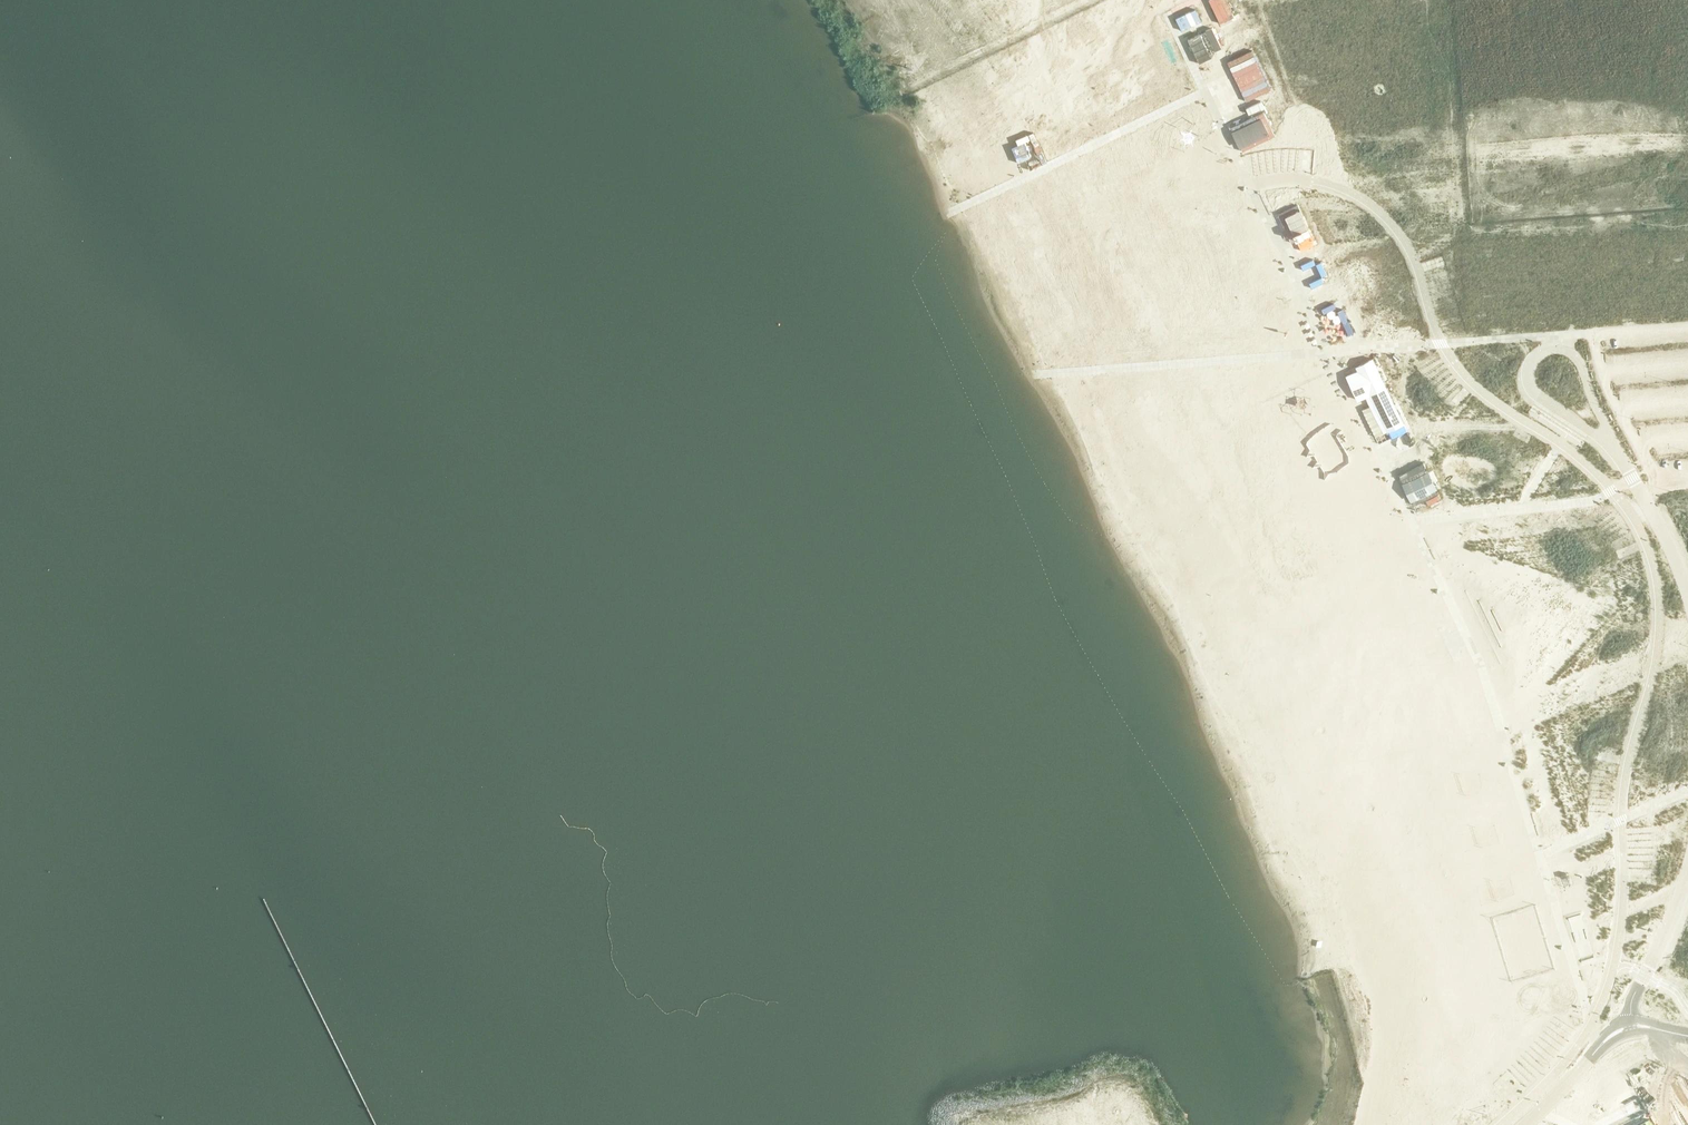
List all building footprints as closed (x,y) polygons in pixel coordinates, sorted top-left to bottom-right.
[(1219,23),(1234,16),(1226,0),(1208,0),(1219,23)] [(1181,30),(1200,21),(1194,9),(1175,18),(1181,30)] [(1211,28),(1205,31),(1215,51),(1221,48),(1211,28)] [(1199,33),(1187,39),(1198,63),(1204,60),(1206,59),(1210,57),(1199,33)] [(1229,60),(1227,61),(1246,101),(1248,100),(1269,90),(1271,89),(1251,49),(1249,50),(1229,60)] [(1275,135),(1263,111),(1231,126),(1233,131),(1238,129),(1245,144),(1240,146),(1243,151),(1275,135)] [(1033,132),(1028,135),(1039,159),(1028,165),(1027,165),(1029,170),(1047,162),(1033,132)] [(1030,139),(1028,135),(1028,134),(1015,140),(1017,145),(1030,139)] [(1023,142),(1017,145),(1011,147),(1013,152),(1015,157),(1017,162),(1025,159),(1030,157),(1023,142)] [(1358,370),(1346,376),(1358,399),(1370,394),(1384,423),(1400,415),(1384,382),(1372,358),(1357,366),(1358,370)] [(1423,462),(1399,474),(1414,504),(1438,493),(1423,462)] [(1438,494),(1426,500),(1428,504),(1441,498),(1438,494)] [(1551,1035),(1554,1046),(1568,1042),(1565,1031),(1551,1035)]
